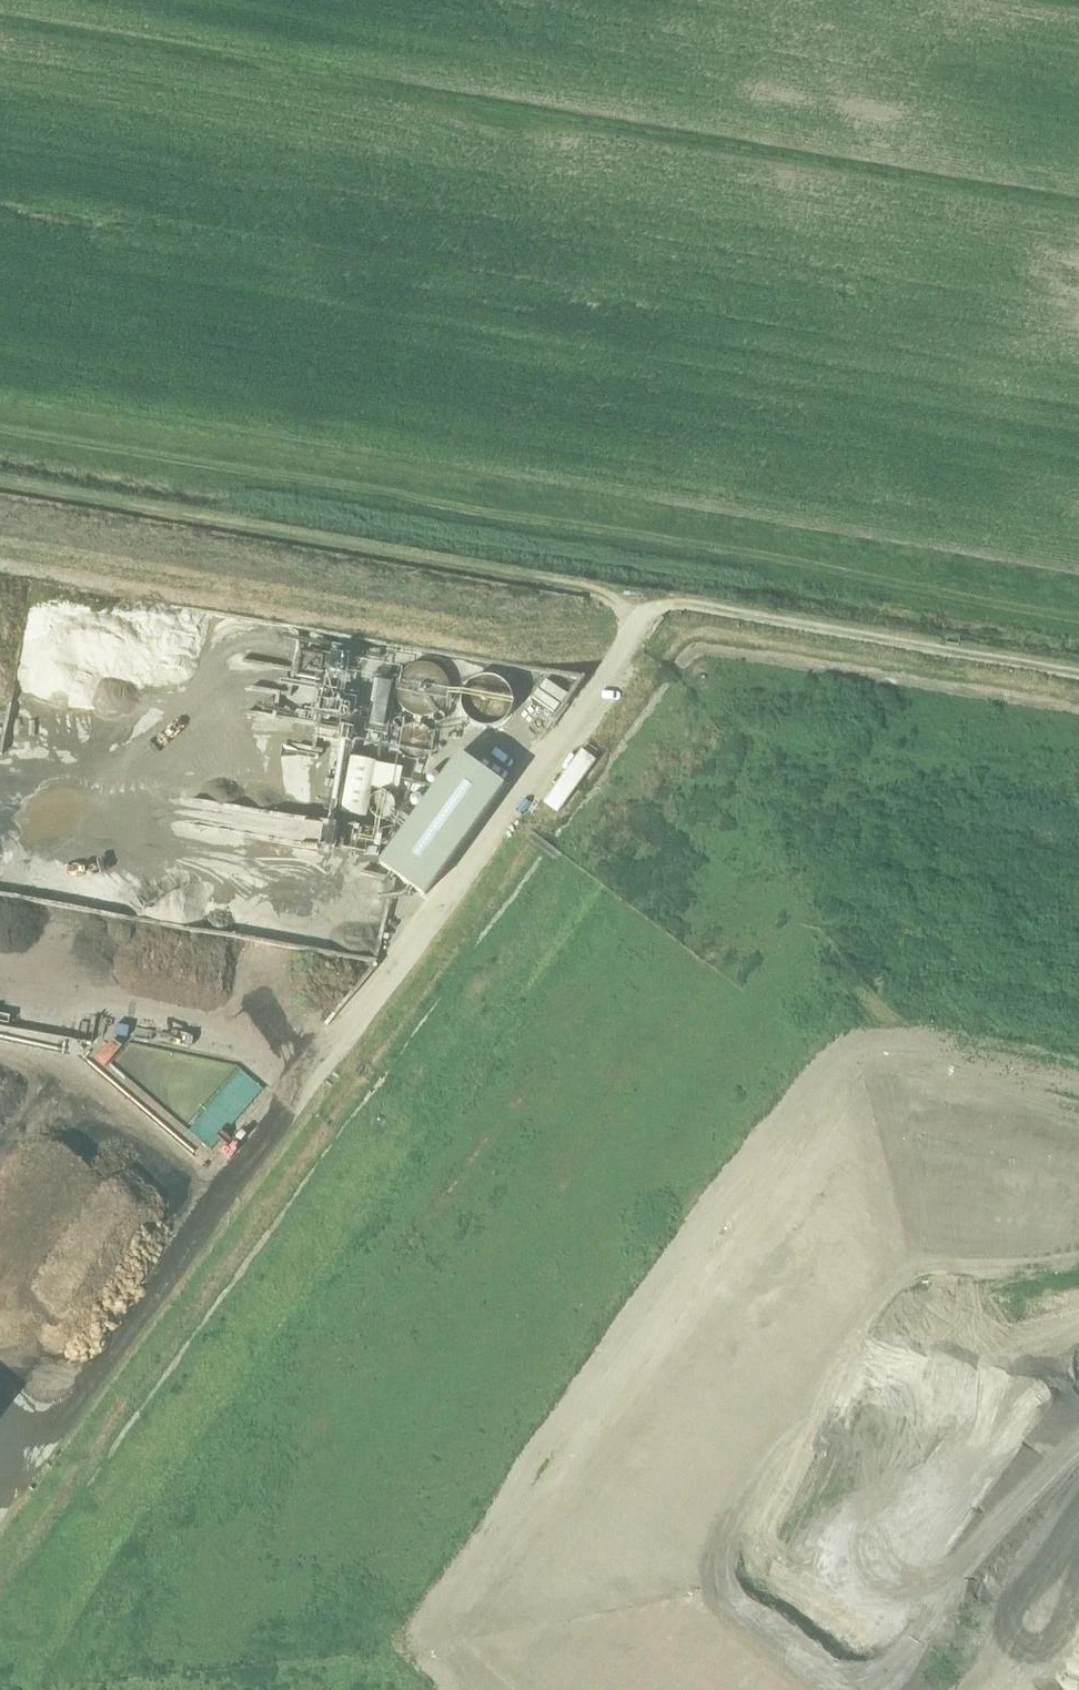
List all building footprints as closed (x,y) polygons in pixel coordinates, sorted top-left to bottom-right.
[(462,752),(380,864),(425,896),(506,784),(462,752)]
